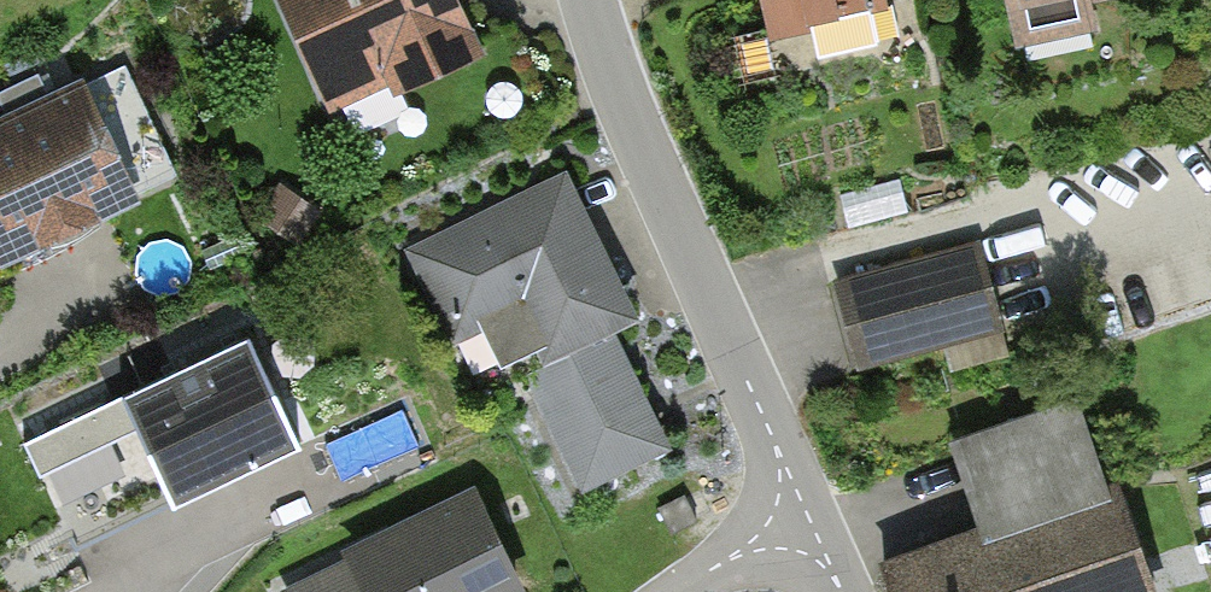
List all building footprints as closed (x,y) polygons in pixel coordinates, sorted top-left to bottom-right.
[(463,0),(285,0),(333,106),(398,76),(406,94),(489,56),(463,0)] [(781,38),(900,14),(897,0),(773,0),(781,38)] [(1029,70),(1113,53),(1104,7),(1137,0),(1015,0),(1029,70)] [(92,82),(0,129),(0,244),(10,264),(149,194),(92,82)] [(651,315),(575,170),(416,254),(461,341),(484,329),(512,383),(527,375),(591,495),(680,449),(619,333),(651,315)] [(1010,334),(983,238),(838,279),(866,375),(1010,334)] [(299,443),(247,335),(26,441),(72,536),(168,490),(174,503),(299,443)] [(904,591),(1167,591),(1132,479),(1116,484),(1090,399),(957,440),(985,531),(893,560),(904,591)] [(279,591),(520,591),(468,492),(279,591)]
